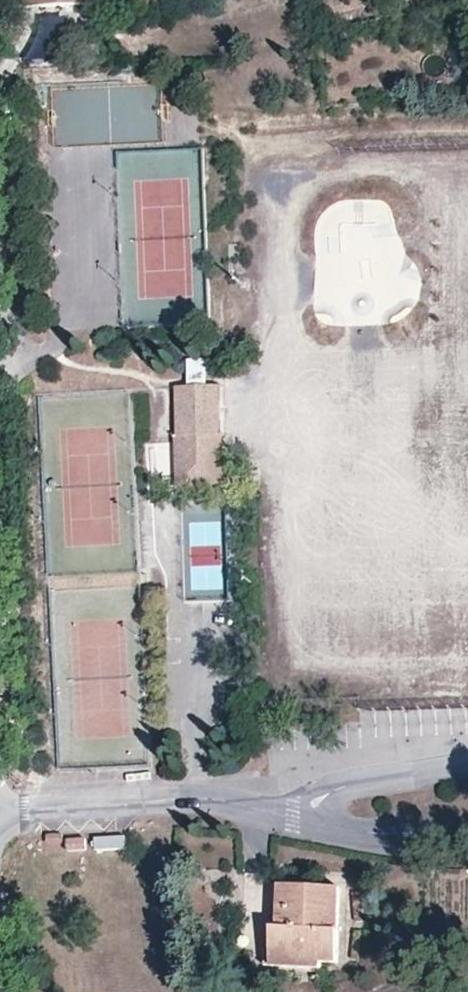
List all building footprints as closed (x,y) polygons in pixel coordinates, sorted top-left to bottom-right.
[(323,12),(326,28),(356,21),(352,6),(323,12)] [(186,377),(202,376),(202,363),(186,364),(186,377)] [(215,387),(172,389),(176,488),(219,486),(215,387)] [(184,600),(225,600),(225,510),(184,509),(184,600)] [(93,839),(94,853),(126,851),(126,837),(93,839)] [(86,842),(68,842),(68,853),(86,852),(86,842)] [(269,945),(268,953),(318,956),(318,962),(337,964),(343,893),(284,888),(282,907),(281,931),(270,930),(269,945)] [(272,906),(270,930),(281,931),(282,907),(272,906)] [(365,914),(356,915),(357,927),(365,927),(365,914)] [(362,937),(356,936),(352,965),(357,966),(362,937)] [(268,968),(268,953),(269,945),(259,944),(257,967),(268,968)] [(268,953),(268,968),(317,973),(318,962),(318,956),(268,953)]
